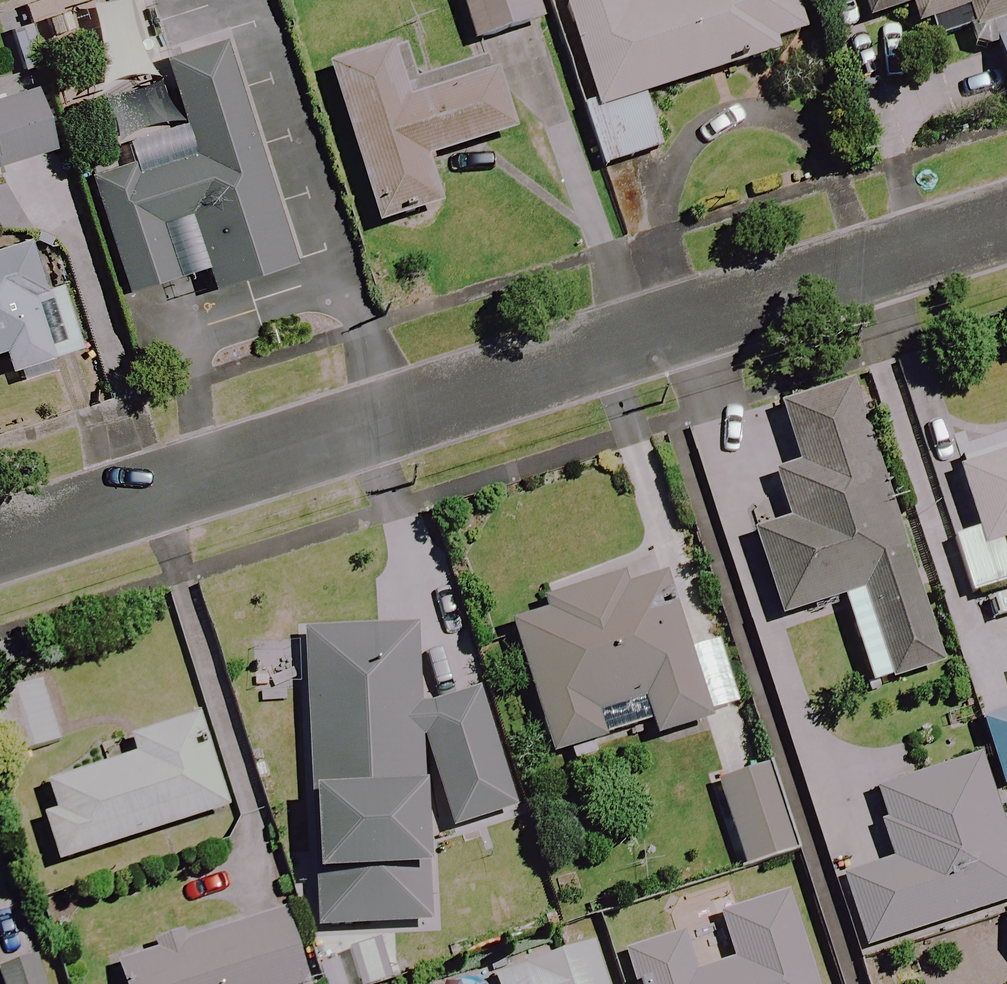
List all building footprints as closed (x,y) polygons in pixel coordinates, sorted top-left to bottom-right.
[(472,46),(537,29),(529,0),(459,0),(472,46)] [(791,0),(667,0),(629,12),(625,0),(562,0),(591,94),(579,98),(601,170),(660,152),(643,98),(775,57),(772,45),(802,36),(791,0)] [(865,23),(909,10),(920,47),(1006,20),(1006,0),(858,0),(865,23)] [(993,43),(1006,87),(1006,39),(993,43)] [(290,268),(221,43),(162,61),(193,160),(132,178),(129,167),(90,179),(126,296),(204,272),(210,292),(290,268)] [(408,103),(394,53),(330,72),(374,222),(437,203),(425,162),(512,137),(494,78),(408,103)] [(52,153),(33,92),(0,103),(0,170),(52,153)] [(41,293),(25,244),(0,253),(0,355),(7,377),(16,374),(83,352),(61,287),(41,293)] [(873,427),(858,385),(805,403),(810,418),(784,427),(798,468),(774,476),(790,523),(753,536),(782,621),(841,602),(871,691),(942,668),(862,431),(873,427)] [(990,591),(1000,627),(1006,625),(1006,440),(956,455),(972,510),(978,534),(954,541),(970,597),(990,591)] [(689,661),(659,567),(544,603),(548,614),(511,626),(553,757),(650,725),(655,740),(736,714),(716,652),(689,661)] [(426,765),(444,830),(523,819),(484,700),(422,702),(419,628),(303,633),(312,876),(314,938),(430,934),(428,872),(424,765),(426,765)] [(295,650),(257,650),(258,689),(295,689),(295,650)] [(44,680),(0,693),(0,765),(64,745),(44,680)] [(982,725),(1004,791),(1006,790),(1006,717),(982,725)] [(132,760),(46,787),(54,812),(42,815),(58,865),(226,813),(198,720),(126,742),(132,760)] [(978,762),(874,793),(895,864),(843,880),(865,950),(1006,907),(1006,858),(978,762)] [(798,856),(768,769),(716,787),(745,873),(798,856)] [(626,954),(636,983),(814,983),(784,896),(721,918),(735,960),(700,972),(692,949),(673,956),(667,939),(626,954)] [(282,912),(117,958),(124,983),(302,983),(282,912)] [(596,948),(490,983),(608,983),(596,948)] [(0,979),(2,983),(45,983),(40,968),(0,979)]
